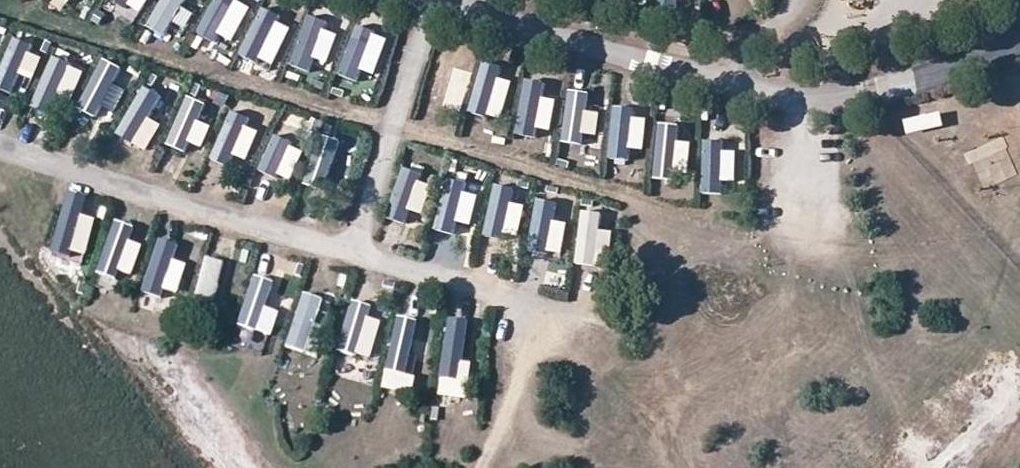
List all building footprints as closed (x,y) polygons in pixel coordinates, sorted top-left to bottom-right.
[(85,11),(89,0),(60,0),(85,11)] [(103,18),(131,30),(144,0),(111,0),(103,18)] [(152,40),(181,47),(193,0),(161,0),(152,40)] [(201,51),(231,58),(245,0),(213,0),(201,51)] [(242,62),(272,70),(289,0),(257,0),(242,62)] [(613,14),(624,0),(596,0),(613,14)] [(692,21),(691,0),(660,0),(662,23),(692,21)] [(913,11),(916,0),(878,0),(913,11)] [(340,12),(310,4),(292,77),(322,84),(340,12)] [(392,24),(362,17),(344,89),(374,96),(392,24)] [(6,30),(0,55),(0,105),(18,110),(36,37),(6,30)] [(469,46),(439,39),(421,111),(451,119),(469,46)] [(77,52),(47,44),(29,117),(59,124),(77,52)] [(116,62),(86,55),(68,127),(98,135),(116,62)] [(514,62),(484,55),(466,127),(496,135),(514,62)] [(1019,73),(1019,60),(996,62),(996,75),(1019,73)] [(163,76),(133,68),(115,141),(145,148),(163,76)] [(555,76),(525,69),(507,142),(537,149),(555,76)] [(603,88),(573,80),(555,153),(585,160),(603,88)] [(207,93),(177,85),(159,158),(189,165),(207,93)] [(647,103),(617,96),(599,168),(629,176),(647,103)] [(255,108),(225,100),(207,173),(237,180),(255,108)] [(693,116),(663,109),(645,181),(674,189),(693,116)] [(304,121),(274,114),(256,186),(286,193),(304,121)] [(742,129),(712,121),(694,194),(724,201),(742,129)] [(361,137),(331,130),(313,202),(343,209),(361,137)] [(434,154),(404,146),(386,219),(416,226),(434,154)] [(481,162),(451,155),(433,227),(463,235),(481,162)] [(525,178),(496,171),(477,243),(507,251),(525,178)] [(573,188),(543,181),(525,253),(555,260),(573,188)] [(95,194),(65,186),(47,259),(77,266),(95,194)] [(622,207),(592,199),(574,272),(604,279),(622,207)] [(147,223),(117,215),(99,288),(129,295),(147,223)] [(401,241),(403,224),(386,222),(384,239),(401,241)] [(189,239),(159,231),(141,304),(171,311),(189,239)] [(235,253),(205,246),(187,318),(217,325),(235,253)] [(284,270),(254,263),(236,335),(266,342),(284,270)] [(334,283),(304,276),(286,348),(316,356),(334,283)] [(384,295),(354,287),(336,360),(366,367),(384,295)] [(429,313),(399,306),(381,379),(411,386),(429,313)] [(476,328),(446,321),(428,393),(458,400),(476,328)]
